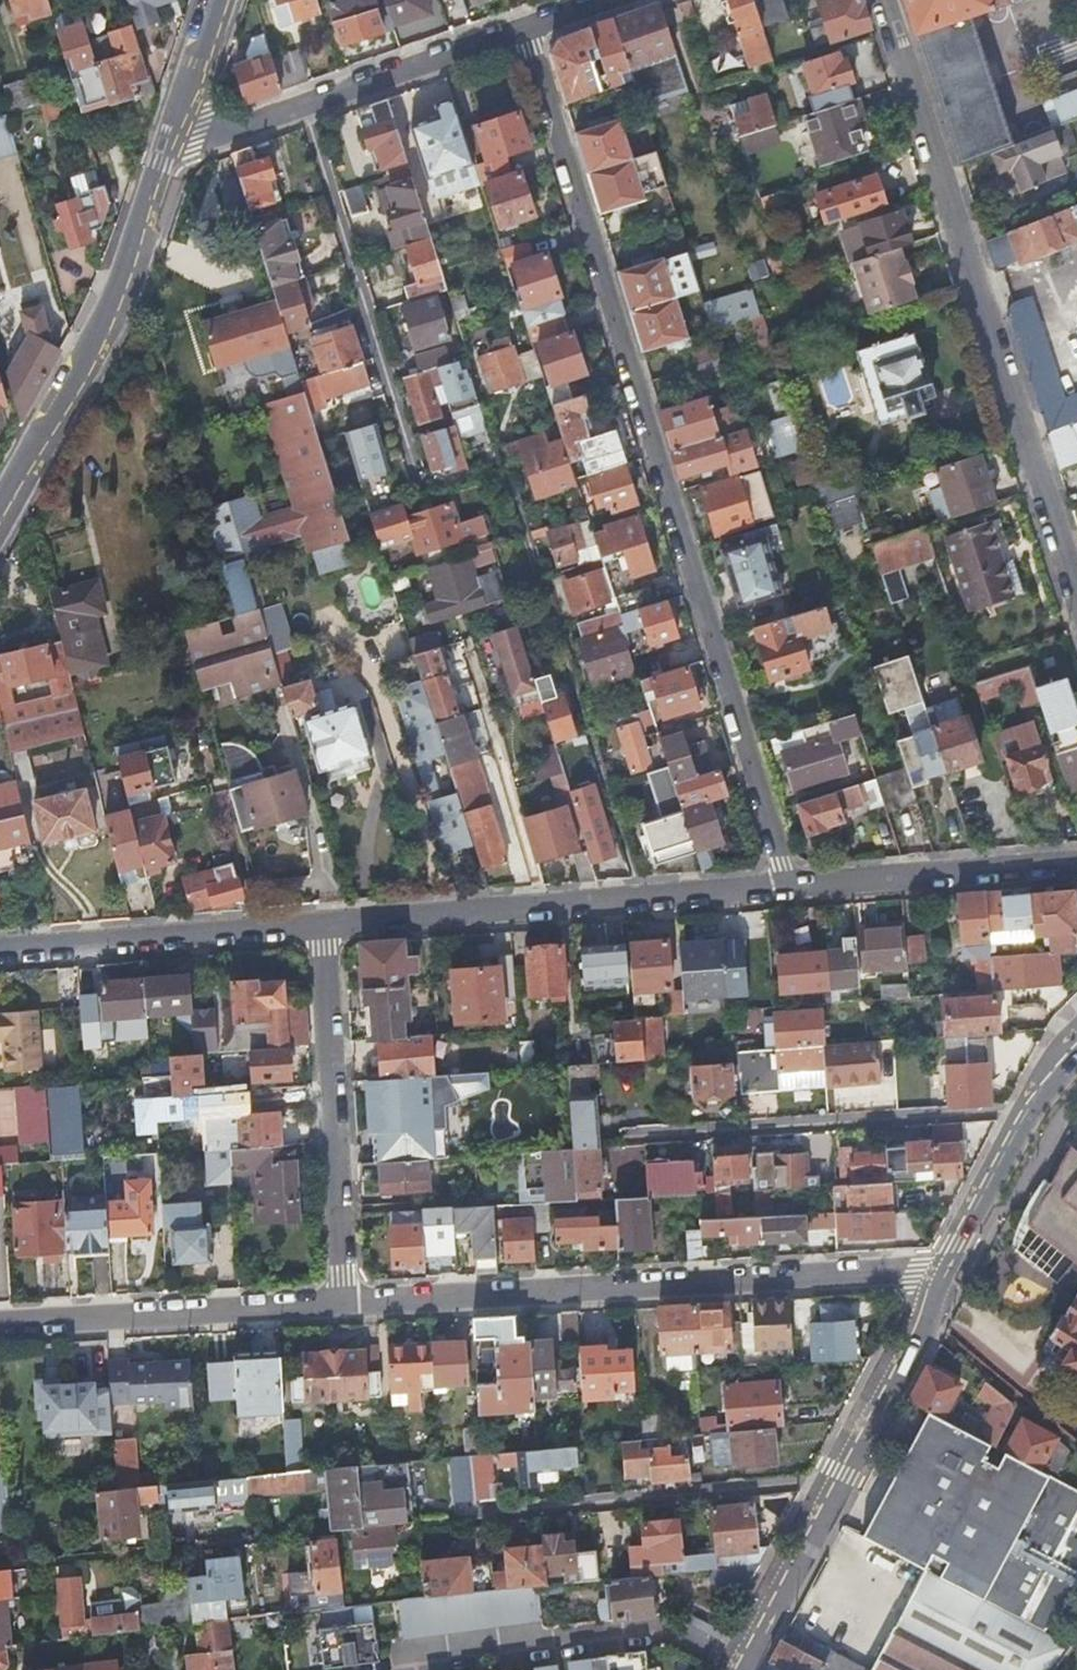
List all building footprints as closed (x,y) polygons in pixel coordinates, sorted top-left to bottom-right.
[(47,0),(10,0),(14,14),(27,10),(29,17),(51,10),(48,3),(47,0)] [(52,14),(78,6),(76,0),(59,0),(48,3),(51,10),(52,14)] [(135,29),(158,22),(153,7),(175,0),(125,0),(135,29)] [(319,11),(316,0),(273,0),(274,6),(286,2),(291,20),(319,11)] [(383,31),(374,0),(328,0),(341,44),(383,31)] [(393,28),(392,24),(384,0),(374,0),(383,31),(393,28)] [(392,24),(429,12),(425,0),(384,0),(392,24)] [(772,59),(761,26),(753,0),(728,0),(730,5),(734,17),(750,66),(772,59)] [(761,26),(786,18),(781,0),(753,0),(761,26)] [(870,27),(861,0),(822,0),(820,5),(826,24),(811,29),(816,45),(870,27)] [(960,164),(991,152),(1013,144),(970,12),(987,6),(988,10),(992,9),(991,5),(1005,0),(908,0),(960,164)] [(283,22),(291,20),(286,2),(274,6),(279,20),(282,19),(283,22)] [(640,100),(687,85),(676,50),(661,3),(614,19),(629,66),(630,68),(633,80),(640,100)] [(727,19),(734,17),(730,5),(723,7),(727,19)] [(51,14),(56,31),(83,23),(78,6),(52,14),(51,14)] [(27,10),(14,14),(16,21),(29,17),(27,10)] [(629,66),(614,19),(591,27),(601,58),(605,72),(610,88),(623,84),(619,71),(630,68),(629,66)] [(88,102),(106,97),(88,39),(83,23),(56,31),(64,57),(70,55),(74,70),(77,69),(88,102)] [(147,122),(149,123),(156,99),(149,74),(144,75),(130,26),(88,39),(106,97),(108,102),(137,93),(147,122)] [(601,58),(591,27),(557,39),(551,54),(566,103),(610,88),(605,72),(597,75),(592,60),(601,58)] [(247,61),(269,54),(264,37),(251,41),(245,54),(247,61)] [(296,50),(271,58),(280,88),(305,80),(296,50)] [(804,61),(819,110),(858,98),(846,59),(840,61),(836,51),(804,61)] [(280,88),(271,58),(269,54),(247,61),(235,65),(245,101),(280,88)] [(1076,119),(1076,68),(1054,76),(1071,121),(1076,119)] [(3,85),(10,112),(40,103),(32,76),(3,85)] [(61,96),(65,109),(79,105),(75,92),(61,96)] [(773,125),(775,124),(769,106),(766,94),(758,97),(747,100),(750,111),(733,117),(739,135),(773,125)] [(61,96),(40,103),(44,118),(65,112),(65,109),(61,96)] [(411,170),(388,98),(371,104),(377,124),(363,129),(375,168),(383,166),(386,178),(411,170)] [(819,110),(803,115),(811,137),(814,136),(822,162),(859,150),(863,143),(858,129),(855,120),(864,117),(858,98),(819,110)] [(426,178),(473,163),(462,130),(453,100),(435,106),(438,118),(410,127),(426,178)] [(730,105),(733,117),(750,111),(747,100),(730,105)] [(775,124),(776,124),(786,120),(780,103),(769,106),(775,124)] [(17,152),(5,113),(0,115),(0,157),(17,152)] [(473,163),(473,164),(506,154),(507,154),(529,146),(519,113),(462,130),(473,163)] [(590,121),(591,128),(613,121),(611,115),(590,121)] [(855,120),(858,129),(866,126),(864,117),(855,120)] [(591,128),(575,132),(587,172),(634,158),(626,131),(622,119),(613,121),(591,128)] [(634,158),(656,151),(647,124),(626,131),(634,158)] [(773,125),(739,135),(744,152),(778,141),(773,125)] [(1013,144),(991,152),(998,173),(999,173),(1011,169),(1016,183),(1019,191),(1044,182),(1044,181),(1038,164),(1059,156),(1058,154),(1060,153),(1051,131),(1050,132),(1049,130),(1013,144)] [(251,145),(232,152),(238,174),(250,211),(252,219),(276,211),(284,209),(271,170),(267,158),(256,162),(251,145)] [(644,190),(666,184),(656,151),(634,158),(587,172),(599,212),(646,197),(644,190)] [(473,164),(480,185),(486,183),(490,195),(500,225),(517,220),(534,215),(521,172),(513,174),(506,154),(473,164)] [(1059,156),(1038,164),(1044,181),(1065,173),(1059,156)] [(1011,169),(999,173),(1004,188),(1016,183),(1011,169)] [(415,242),(431,237),(411,170),(386,178),(389,185),(379,188),(386,210),(388,209),(394,228),(409,224),(415,242)] [(101,227),(110,204),(104,185),(100,187),(95,171),(71,178),(76,199),(55,206),(59,218),(53,220),(56,232),(62,230),(68,248),(89,241),(87,231),(101,227)] [(230,217),(250,211),(238,174),(219,180),(230,217)] [(866,212),(885,206),(875,175),(816,194),(826,225),(866,212)] [(369,212),(362,185),(344,191),(352,217),(369,212)] [(776,192),(759,197),(763,209),(780,204),(776,192)] [(1076,240),(1076,203),(1075,204),(1010,229),(1021,258),(1022,261),(1076,240)] [(890,215),(887,205),(885,206),(866,212),(870,222),(859,225),(869,256),(897,248),(910,243),(900,212),(890,215)] [(273,287),(304,277),(295,247),(293,239),(286,242),(276,211),(252,219),(273,287)] [(517,220),(500,225),(503,233),(519,227),(517,220)] [(409,224),(394,228),(388,230),(394,248),(405,245),(415,242),(409,224)] [(869,256),(859,225),(841,231),(851,262),(869,256)] [(985,240),(994,269),(1021,258),(1010,229),(1008,230),(1009,231),(985,240)] [(407,300),(447,288),(431,237),(415,242),(405,245),(416,282),(403,286),(407,300)] [(501,248),(507,266),(513,264),(534,257),(528,239),(501,248)] [(688,253),(690,259),(715,251),(712,241),(686,249),(688,253)] [(773,275),(783,272),(774,246),(765,249),(773,275)] [(902,262),(897,248),(869,256),(851,262),(850,262),(866,314),(913,298),(908,284),(911,283),(904,261),(902,262)] [(547,253),(534,257),(513,264),(521,289),(515,291),(526,326),(563,313),(564,313),(558,295),(560,295),(547,253)] [(617,271),(630,311),(676,297),(699,289),(690,259),(688,253),(664,260),(664,257),(617,271)] [(763,259),(748,264),(753,278),(767,274),(763,259)] [(304,279),(274,289),(277,300),(287,331),(309,324),(304,309),(312,306),(309,296),(304,279)] [(387,306),(407,300),(403,286),(383,293),(387,306)] [(760,314),(752,289),(703,302),(712,329),(744,319),(760,314)] [(448,336),(435,295),(402,306),(414,347),(448,336)] [(450,299),(457,320),(469,316),(462,296),(450,299)] [(1007,308),(1011,322),(1035,312),(1030,296),(1012,302),(1007,308)] [(630,311),(642,351),(665,343),(688,336),(676,297),(630,311)] [(287,397),(305,392),(302,381),(287,331),(277,300),(205,323),(218,368),(243,360),(244,366),(247,371),(250,374),(253,376),(257,377),(261,377),(267,375),(270,374),(274,374),(282,379),(287,397)] [(12,394),(20,421),(59,350),(50,344),(35,301),(18,306),(28,334),(6,372),(6,373),(12,394)] [(1011,322),(1032,383),(1056,373),(1035,312),(1011,322)] [(527,330),(530,338),(531,341),(568,329),(563,313),(526,326),(527,330)] [(760,314),(744,319),(754,349),(770,345),(760,314)] [(324,373),(363,360),(350,322),(337,326),(337,324),(334,325),(315,331),(317,337),(312,339),(324,373)] [(546,387),(552,405),(572,398),(566,379),(585,373),(572,332),(538,343),(552,384),(546,386),(546,387)] [(917,397),(930,393),(924,372),(922,372),(915,351),(916,350),(911,332),(909,333),(906,333),(905,332),(904,332),(902,333),(901,334),(900,336),(876,344),(875,344),(874,343),(873,343),(871,343),(871,344),(870,344),(869,345),(869,346),(854,351),(878,426),(909,416),(909,413),(921,410),(917,397)] [(486,343),(488,351),(511,344),(508,336),(486,343)] [(688,336),(665,343),(666,349),(673,347),(677,348),(687,345),(689,342),(688,336)] [(691,368),(721,359),(716,343),(686,352),(691,368)] [(511,344),(488,351),(489,353),(477,357),(487,391),(542,374),(533,349),(515,355),(511,344)] [(436,366),(444,363),(439,347),(412,355),(417,372),(436,366)] [(468,357),(458,360),(461,370),(466,369),(471,367),(468,357)] [(726,373),(723,365),(721,359),(691,368),(690,368),(694,383),(726,373)] [(370,382),(363,360),(324,373),(317,375),(302,381),(305,392),(311,411),(328,407),(324,398),(370,382)] [(451,412),(454,422),(459,439),(487,430),(478,403),(470,377),(468,377),(466,369),(461,370),(458,360),(444,363),(436,366),(442,385),(444,385),(452,411),(451,412)] [(726,373),(726,374),(735,371),(732,362),(723,365),(726,373)] [(436,366),(417,372),(403,376),(418,422),(440,415),(436,405),(447,401),(442,385),(436,366)] [(1076,422),(1076,395),(1064,400),(1056,373),(1032,383),(1047,432),(1071,423),(1072,424),(1076,422)] [(356,561),(320,440),(311,411),(305,392),(287,397),(263,404),(294,508),(258,519),(251,495),(204,509),(236,614),(259,607),(261,607),(253,578),(246,580),(240,559),(267,551),(265,544),(273,541),(272,536),(293,530),(295,535),(302,533),(308,552),(314,550),(320,571),(356,561)] [(917,397),(921,410),(934,405),(930,393),(917,397)] [(558,426),(570,461),(582,458),(583,461),(582,461),(585,471),(602,465),(603,467),(630,458),(627,448),(622,449),(615,428),(589,436),(582,414),(590,412),(584,394),(572,398),(552,405),(558,426)] [(719,435),(743,427),(736,405),(712,412),(707,395),(660,409),(672,449),(719,435)] [(801,445),(791,413),(761,423),(771,455),(801,445)] [(456,471),(468,467),(459,439),(454,422),(421,432),(433,470),(453,463),(456,471)] [(1048,434),(1060,470),(1076,463),(1076,422),(1072,424),(1048,434)] [(727,461),(731,474),(758,465),(747,426),(743,427),(719,435),(727,461)] [(522,453),(535,494),(574,482),(561,441),(545,446),(542,433),(521,439),(520,437),(503,442),(508,457),(522,453)] [(727,461),(719,435),(672,449),(680,476),(727,461)] [(382,467),(377,451),(372,437),(358,442),(367,472),(382,467)] [(818,448),(804,452),(807,460),(812,476),(821,505),(855,494),(868,490),(863,475),(830,486),(818,448)] [(994,502),(977,454),(937,467),(942,485),(927,490),(937,521),(994,502)] [(807,460),(794,464),(799,480),(812,476),(807,460)] [(623,462),(588,474),(598,505),(610,501),(612,509),(623,506),(635,502),(623,462)] [(760,469),(758,465),(731,474),(699,484),(700,488),(760,469)] [(774,515),(760,469),(700,488),(715,534),(774,515)] [(864,520),(855,494),(821,505),(829,531),(864,520)] [(406,517),(401,502),(370,512),(381,547),(412,537),(417,552),(462,538),(463,540),(485,532),(479,514),(457,522),(451,502),(406,517)] [(593,533),(601,557),(603,561),(624,555),(626,562),(630,574),(641,570),(653,567),(636,513),(602,524),(603,530),(599,531),(593,533)] [(969,611),(1013,596),(1002,562),(989,521),(967,528),(965,524),(959,526),(960,531),(945,536),(969,611)] [(549,533),(556,557),(559,564),(577,558),(574,548),(585,545),(578,523),(549,533)] [(778,532),(775,523),(743,533),(745,541),(720,549),(738,606),(782,592),(765,536),(778,532)] [(933,555),(924,525),(871,543),(890,601),(906,596),(897,568),(933,555)] [(272,536),(273,541),(295,535),(293,530),(272,536)] [(480,565),(497,559),(493,546),(426,567),(436,600),(417,606),(422,623),(508,596),(500,568),(482,573),(480,565)] [(624,555),(603,561),(605,569),(626,562),(624,555)] [(605,601),(608,612),(618,609),(614,597),(614,596),(605,569),(603,561),(601,557),(587,561),(588,565),(590,572),(599,569),(609,600),(605,601)] [(1002,562),(1013,596),(1022,593),(1011,560),(1002,562)] [(573,612),(605,601),(609,600),(599,569),(590,572),(563,580),(567,591),(568,596),(563,598),(569,616),(574,614),(573,612)] [(60,640),(68,671),(105,662),(93,614),(104,611),(97,581),(49,594),(60,640)] [(614,597),(618,609),(619,609),(620,613),(637,608),(648,604),(645,596),(643,588),(614,597)] [(855,613),(850,596),(821,605),(826,622),(855,613)] [(620,613),(626,631),(642,626),(648,644),(660,640),(677,635),(665,599),(648,604),(637,608),(620,613)] [(259,607),(272,653),(293,647),(279,602),(261,607),(259,607)] [(826,622),(821,605),(754,626),(755,631),(770,679),(807,668),(799,637),(828,629),(826,622)] [(198,682),(205,706),(248,693),(281,683),(278,673),(272,653),(259,607),(236,614),(234,615),(238,628),(224,632),(220,618),(183,629),(190,652),(198,682)] [(608,612),(604,613),(609,629),(595,634),(579,639),(593,684),(604,681),(632,672),(624,644),(629,643),(626,631),(620,613),(619,609),(618,609),(608,612)] [(234,615),(220,618),(224,632),(238,628),(234,615)] [(500,653),(515,705),(518,705),(522,718),(544,711),(533,677),(522,640),(517,624),(493,631),(494,634),(494,635),(500,653)] [(573,641),(579,639),(575,625),(563,629),(567,642),(573,641)] [(414,654),(441,646),(437,630),(409,638),(414,654)] [(494,634),(493,631),(472,637),(476,650),(480,649),(477,639),(494,634)] [(500,653),(494,635),(480,639),(486,657),(500,653)] [(0,655),(0,716),(9,752),(83,734),(71,683),(68,671),(60,640),(0,655)] [(449,673),(442,646),(441,646),(414,654),(422,681),(426,680),(437,716),(457,711),(449,682),(446,674),(449,673)] [(175,688),(198,682),(190,652),(166,658),(175,689),(175,688)] [(910,663),(907,654),(888,660),(872,666),(887,712),(903,707),(911,733),(895,738),(900,754),(910,785),(926,780),(925,775),(944,768),(924,706),(910,663)] [(640,679),(643,688),(653,685),(654,691),(650,692),(652,698),(656,697),(662,716),(698,705),(686,665),(640,679)] [(1027,667),(974,683),(978,695),(989,692),(990,696),(996,694),(995,689),(1013,684),(1019,702),(1036,697),(1033,687),(1027,667)] [(309,679),(282,688),(287,704),(291,717),(304,713),(305,717),(303,718),(319,770),(324,768),(366,755),(372,754),(356,702),(334,709),(320,713),(316,700),(349,689),(343,669),(309,679)] [(544,674),(533,677),(544,711),(553,740),(574,733),(562,694),(556,696),(551,697),(544,674)] [(1066,677),(1033,687),(1036,697),(1068,795),(1076,792),(1076,713),(1066,677)] [(434,721),(422,682),(409,686),(396,690),(445,850),(472,843),(467,825),(457,793),(447,796),(440,794),(430,761),(433,754),(444,751),(434,721)] [(957,695),(924,706),(944,768),(979,758),(966,717),(964,718),(957,695)] [(649,708),(616,718),(618,727),(617,728),(631,772),(652,765),(642,733),(656,729),(649,708)] [(838,740),(861,732),(854,712),(800,729),(805,744),(782,752),(793,788),(847,771),(843,760),(848,758),(846,752),(841,753),(838,740)] [(471,748),(461,713),(434,721),(444,751),(457,793),(467,825),(470,825),(483,868),(507,861),(503,848),(492,815),(489,805),(473,754),(471,748)] [(169,718),(172,731),(187,728),(183,715),(169,718)] [(991,735),(998,758),(1006,756),(1017,790),(1022,788),(1024,796),(1052,787),(1042,755),(1043,755),(1042,752),(1041,753),(1031,722),(991,735)] [(681,733),(659,739),(667,765),(673,782),(694,775),(710,770),(701,739),(684,744),(681,733)] [(163,734),(158,736),(161,747),(166,746),(163,734)] [(126,744),(114,748),(116,754),(122,778),(122,780),(126,793),(129,804),(150,799),(148,788),(175,781),(166,746),(161,747),(158,736),(126,744)] [(216,742),(227,781),(229,788),(241,830),(253,827),(253,828),(306,813),(293,770),(276,775),(273,764),(260,768),(257,760),(252,753),(243,747),(238,744),(226,741),(216,742)] [(563,771),(554,743),(534,750),(538,765),(532,767),(536,780),(563,771)] [(27,749),(9,753),(15,781),(16,783),(33,779),(27,749)] [(885,810),(915,801),(910,785),(900,754),(870,763),(875,778),(883,803),(885,810)] [(370,768),(366,755),(324,768),(328,781),(370,768)] [(646,771),(661,816),(681,809),(679,803),(673,782),(667,765),(646,771)] [(718,768),(710,770),(694,775),(673,782),(679,803),(706,795),(707,799),(725,793),(718,768)] [(564,776),(563,772),(551,776),(555,788),(556,793),(562,791),(564,798),(570,795),(564,776)] [(883,803),(875,778),(798,803),(807,833),(826,827),(825,825),(843,819),(839,809),(866,800),(869,807),(883,803)] [(131,815),(129,804),(126,793),(122,780),(96,786),(105,822),(118,818),(131,815)] [(15,781),(0,785),(0,818),(23,812),(16,783),(15,781)] [(37,820),(42,841),(74,833),(94,829),(84,789),(33,801),(37,820)] [(150,799),(129,804),(131,815),(132,817),(143,862),(145,867),(174,859),(163,817),(167,815),(171,810),(167,794),(150,799)] [(721,842),(707,799),(706,795),(679,803),(681,809),(694,850),(700,869),(717,864),(715,858),(709,860),(703,847),(721,842)] [(587,849),(590,861),(614,853),(596,797),(590,799),(584,801),(573,804),(587,849)] [(915,801),(885,810),(887,816),(917,807),(915,801)] [(565,806),(547,811),(524,819),(535,860),(577,847),(565,806)] [(681,809),(661,816),(642,822),(654,862),(694,850),(681,809)] [(35,862),(30,844),(26,823),(23,812),(0,818),(0,871),(35,862)] [(132,817),(131,815),(118,818),(105,822),(108,833),(117,870),(120,880),(136,876),(138,879),(141,881),(143,881),(145,881),(147,881),(148,881),(146,873),(145,867),(143,862),(132,817)] [(94,829),(74,833),(76,840),(79,844),(84,846),(92,844),(95,841),(96,837),(94,829)] [(580,881),(596,879),(590,861),(587,849),(572,854),(574,859),(580,881)] [(243,898),(232,861),(210,868),(185,875),(195,912),(243,898)] [(136,876),(120,880),(120,881),(122,889),(139,885),(136,876)] [(1049,985),(1058,985),(1055,952),(1076,950),(1075,933),(1076,932),(1073,888),(1028,892),(1031,936),(1041,935),(1041,943),(1047,943),(1048,951),(1033,952),(1025,953),(1013,954),(1008,954),(987,955),(990,990),(1018,988),(1049,985)] [(999,895),(999,889),(982,890),(986,930),(1002,929),(999,895)] [(973,957),(976,991),(990,990),(987,955),(986,941),(986,930),(982,890),(956,892),(962,958),(973,957)] [(1031,936),(1028,892),(999,895),(1002,929),(1002,934),(1007,934),(1007,940),(1032,939),(1031,936)] [(903,935),(902,923),(859,928),(862,970),(905,967),(905,962),(903,935)] [(903,935),(905,962),(921,960),(920,934),(903,935)] [(826,950),(828,987),(836,987),(858,985),(853,935),(841,936),(841,949),(826,950)] [(363,982),(364,987),(407,983),(406,969),(418,968),(417,954),(404,955),(403,937),(360,941),(361,966),(359,966),(360,982),(363,982)] [(722,939),(727,994),(745,992),(740,938),(722,939)] [(627,941),(632,990),(669,987),(666,939),(627,941)] [(678,943),(682,991),(682,997),(727,994),(722,939),(678,943)] [(986,941),(987,955),(1008,954),(1008,946),(1001,947),(1000,940),(986,941)] [(583,983),(626,980),(624,942),(580,945),(583,983)] [(528,993),(565,990),(561,944),(525,947),(526,964),(528,993)] [(779,991),(828,987),(826,950),(776,954),(779,991)] [(503,1000),(516,999),(515,994),(513,965),(512,952),(496,953),(497,964),(452,967),(456,1020),(503,1017),(503,1000)] [(515,994),(528,993),(526,964),(513,965),(515,994)] [(188,974),(144,978),(146,1012),(177,1009),(178,1016),(191,1028),(193,1051),(198,1050),(201,1050),(217,1049),(214,1006),(190,1008),(188,974)] [(146,1012),(144,978),(101,981),(104,1015),(127,1013),(146,1012)] [(212,984),(214,1006),(217,1049),(238,1047),(236,1020),(267,1018),(269,1045),(287,1043),(307,1042),(305,1002),(284,1004),(283,980),(257,981),(257,979),(232,980),(232,982),(212,984)] [(883,998),(908,996),(907,981),(882,984),(883,998)] [(368,1037),(379,1036),(404,1034),(403,1017),(409,1017),(407,983),(364,987),(366,1011),(363,1012),(364,1025),(367,1025),(368,1037)] [(1051,1001),(1049,985),(1018,988),(1019,1003),(1051,1001)] [(828,987),(830,1002),(837,1002),(836,987),(828,987)] [(667,997),(668,1015),(684,1013),(682,997),(682,991),(671,992),(667,997)] [(942,1035),(984,1032),(997,1031),(994,996),(975,997),(955,999),(940,1000),(942,1035)] [(38,1033),(36,1009),(3,1011),(5,1036),(38,1033)] [(762,1026),(763,1048),(821,1044),(819,1010),(773,1013),(773,1015),(767,1015),(768,1026),(762,1026)] [(3,1011),(0,1011),(0,1039),(8,1038),(10,1070),(40,1068),(38,1033),(5,1036),(3,1011)] [(104,1015),(105,1028),(128,1026),(127,1013),(104,1015)] [(643,1057),(662,1056),(659,1015),(640,1017),(643,1057)] [(617,1047),(618,1059),(643,1057),(640,1017),(634,1017),(615,1019),(616,1031),(590,1032),(591,1048),(617,1047)] [(128,1026),(105,1028),(106,1038),(108,1037),(129,1036),(128,1026)] [(381,1060),(382,1077),(410,1074),(434,1073),(431,1032),(404,1034),(379,1036),(380,1052),(372,1052),(373,1060),(381,1060)] [(947,1105),(988,1103),(984,1032),(942,1035),(944,1066),(947,1105)] [(106,1038),(83,1040),(84,1053),(86,1079),(111,1077),(108,1037),(106,1038)] [(521,1066),(535,1065),(533,1039),(519,1040),(521,1066)] [(731,1051),(736,1050),(751,1049),(751,1039),(731,1040),(731,1051)] [(823,1067),(825,1086),(879,1082),(876,1040),(821,1044),(823,1067)] [(269,1045),(250,1046),(252,1079),(290,1077),(287,1043),(269,1045)] [(736,1050),(739,1092),(778,1089),(777,1070),(823,1067),(821,1044),(763,1048),(751,1049),(736,1050)] [(198,1050),(193,1051),(169,1053),(170,1059),(171,1073),(171,1094),(191,1092),(190,1082),(204,1081),(201,1050),(198,1050)] [(171,1073),(170,1059),(150,1060),(150,1063),(151,1074),(153,1074),(171,1073)] [(566,1063),(573,1148),(597,1146),(599,1146),(595,1095),(600,1095),(598,1061),(571,1063),(566,1063)] [(693,1095),(731,1093),(729,1063),(691,1067),(693,1095)] [(778,1089),(825,1086),(823,1067),(777,1070),(778,1089)] [(376,1129),(378,1161),(380,1161),(416,1158),(426,1157),(448,1156),(444,1104),(489,1086),(488,1069),(434,1073),(410,1074),(410,1081),(382,1083),(366,1084),(369,1130),(376,1129)] [(155,1095),(171,1094),(171,1073),(153,1074),(151,1074),(144,1074),(150,1096),(155,1095)] [(48,1141),(44,1082),(15,1085),(20,1143),(48,1141)] [(310,1083),(191,1092),(171,1094),(155,1095),(157,1120),(207,1116),(238,1114),(237,1101),(249,1100),(250,1104),(311,1099),(310,1083)] [(74,1131),(82,1131),(79,1092),(71,1093),(74,1131)] [(83,1150),(82,1131),(74,1131),(71,1093),(48,1094),(53,1152),(83,1150)] [(278,1111),(238,1114),(207,1116),(209,1148),(230,1146),(240,1146),(280,1143),(278,1111)] [(931,1139),(934,1178),(960,1175),(959,1156),(959,1148),(965,1148),(965,1138),(963,1138),(961,1121),(930,1123),(931,1139)] [(886,1173),(886,1181),(890,1181),(934,1178),(931,1139),(883,1143),(886,1173)] [(280,1143),(240,1146),(230,1146),(232,1178),(233,1192),(254,1191),(257,1221),(298,1218),(293,1142),(280,1143)] [(17,1161),(16,1145),(0,1146),(0,1162),(1,1162),(17,1161)] [(751,1165),(753,1189),(819,1185),(819,1174),(807,1175),(807,1155),(773,1156),(773,1150),(761,1150),(761,1145),(754,1145),(755,1165),(751,1165)] [(232,1178),(230,1146),(209,1148),(210,1159),(212,1179),(232,1178)] [(597,1146),(573,1148),(576,1200),(600,1198),(599,1187),(600,1187),(597,1146)] [(838,1184),(845,1184),(886,1181),(886,1173),(882,1173),(881,1151),(848,1153),(848,1146),(838,1147),(840,1177),(837,1177),(838,1184)] [(1074,1147),(1062,1162),(1050,1182),(1036,1209),(1021,1237),(1015,1248),(1047,1274),(1064,1252),(1076,1261),(1076,1149),(1074,1147)] [(209,1148),(160,1151),(160,1162),(210,1159),(209,1148)] [(573,1148),(524,1151),(525,1188),(519,1188),(520,1203),(531,1202),(548,1201),(576,1200),(573,1148)] [(516,1151),(519,1188),(525,1188),(524,1151),(516,1151)] [(711,1158),(713,1191),(718,1191),(718,1184),(730,1184),(729,1177),(747,1176),(746,1155),(711,1158)] [(429,1187),(426,1157),(416,1158),(380,1161),(382,1190),(429,1187)] [(646,1173),(647,1195),(693,1193),(693,1183),(701,1183),(700,1169),(691,1170),(691,1162),(667,1163),(666,1161),(645,1163),(646,1173)] [(631,1196),(645,1195),(643,1168),(630,1169),(631,1196)] [(129,1200),(107,1201),(107,1204),(108,1233),(154,1230),(150,1178),(128,1180),(129,1200)] [(845,1184),(846,1211),(891,1209),(890,1181),(886,1181),(845,1184)] [(832,1184),(834,1212),(846,1211),(845,1184),(838,1184),(832,1184)] [(718,1191),(713,1191),(715,1219),(731,1218),(729,1190),(718,1191)] [(617,1246),(617,1248),(650,1246),(647,1195),(645,1195),(631,1196),(615,1197),(615,1208),(616,1221),(617,1246)] [(67,1249),(66,1223),(59,1224),(57,1200),(14,1203),(18,1252),(42,1251),(43,1262),(61,1261),(61,1250),(67,1249)] [(200,1200),(162,1202),(163,1226),(170,1226),(172,1263),(212,1260),(210,1222),(202,1222),(200,1200)] [(531,1202),(532,1217),(533,1231),(550,1230),(548,1201),(531,1202)] [(107,1204),(65,1206),(66,1223),(67,1249),(68,1259),(110,1256),(108,1233),(107,1204)] [(493,1205),(495,1235),(506,1234),(507,1259),(534,1257),(533,1231),(532,1217),(513,1218),(512,1204),(493,1205)] [(583,1248),(617,1246),(616,1221),(599,1222),(599,1215),(572,1217),(572,1204),(554,1205),(556,1242),(582,1240),(583,1248)] [(474,1239),(476,1273),(497,1271),(495,1235),(493,1205),(454,1207),(455,1234),(461,1234),(461,1228),(475,1227),(480,1235),(474,1239)] [(456,1251),(455,1234),(454,1207),(422,1209),(424,1253),(456,1251)] [(598,1209),(599,1215),(599,1222),(616,1221),(615,1208),(598,1209)] [(411,1262),(425,1262),(424,1253),(422,1209),(390,1210),(393,1266),(411,1265),(411,1262)] [(846,1211),(834,1212),(834,1225),(835,1231),(848,1230),(848,1236),(893,1233),(891,1209),(846,1211)] [(834,1212),(758,1216),(760,1243),(805,1241),(805,1226),(834,1225),(834,1212)] [(701,1219),(701,1236),(712,1235),(730,1234),(737,1234),(737,1243),(737,1244),(760,1243),(758,1216),(755,1216),(731,1218),(715,1219),(701,1219)] [(686,1233),(687,1260),(701,1259),(700,1232),(686,1233)] [(1064,1315),(1061,1314),(1059,1317),(1060,1317),(1051,1333),(1049,1332),(1047,1335),(1054,1340),(1048,1350),(1056,1354),(1055,1356),(1062,1360),(1062,1361),(1075,1369),(1076,1366),(1076,1294),(1064,1315)] [(743,1348),(744,1364),(756,1363),(754,1347),(792,1344),(789,1298),(751,1301),(752,1321),(753,1332),(742,1332),(743,1348)] [(727,1302),(693,1304),(695,1351),(731,1348),(729,1321),(727,1302)] [(693,1304),(659,1306),(662,1353),(695,1351),(693,1304)] [(811,1322),(814,1359),(859,1356),(856,1319),(840,1320),(838,1305),(822,1306),(823,1321),(811,1322)] [(577,1311),(561,1312),(563,1341),(579,1340),(577,1311)] [(514,1315),(472,1317),(474,1339),(493,1338),(494,1349),(487,1349),(488,1361),(495,1361),(496,1382),(476,1383),(478,1410),(534,1407),(533,1396),(529,1343),(516,1343),(514,1315)] [(729,1321),(731,1348),(743,1348),(742,1332),(741,1322),(741,1320),(729,1321)] [(741,1322),(742,1332),(753,1332),(752,1321),(741,1322)] [(462,1340),(430,1341),(433,1386),(445,1385),(465,1384),(462,1340)] [(387,1344),(390,1393),(406,1391),(407,1405),(407,1409),(420,1408),(419,1390),(433,1389),(433,1386),(430,1341),(387,1344)] [(551,1342),(529,1343),(533,1396),(554,1395),(554,1389),(574,1388),(573,1369),(559,1369),(553,1365),(551,1342)] [(364,1346),(364,1349),(365,1371),(379,1370),(377,1346),(364,1346)] [(580,1347),(583,1396),(615,1394),(614,1386),(626,1385),(627,1394),(627,1398),(623,1398),(624,1410),(640,1409),(640,1402),(637,1351),(605,1353),(605,1346),(580,1347)] [(290,1377),(292,1401),(380,1394),(379,1370),(365,1371),(364,1349),(303,1354),(305,1375),(290,1377)] [(279,1357),(278,1350),(253,1352),(253,1359),(279,1357)] [(695,1351),(662,1353),(663,1367),(666,1369),(696,1367),(695,1351)] [(237,1394),(238,1414),(282,1411),(282,1401),(280,1377),(279,1357),(253,1359),(253,1352),(234,1352),(235,1359),(236,1379),(237,1394)] [(210,1396),(237,1394),(236,1379),(235,1359),(208,1360),(210,1396)] [(109,1389),(110,1404),(164,1401),(165,1407),(193,1405),(190,1360),(129,1365),(128,1360),(106,1362),(109,1389)] [(908,1401),(927,1411),(993,1445),(1013,1409),(1011,1402),(986,1381),(979,1395),(993,1403),(983,1421),(965,1412),(963,1417),(946,1408),(959,1384),(927,1366),(908,1401)] [(280,1377),(282,1401),(292,1401),(290,1377),(280,1377)] [(46,1436),(112,1433),(110,1404),(109,1389),(94,1389),(93,1383),(61,1384),(60,1379),(35,1381),(38,1421),(45,1421),(46,1436)] [(728,1424),(729,1431),(773,1427),(781,1426),(777,1379),(725,1383),(728,1424)] [(614,1386),(615,1394),(627,1394),(626,1385),(614,1386)] [(390,1393),(391,1406),(407,1405),(406,1391),(390,1393)] [(640,1402),(640,1409),(642,1439),(660,1438),(657,1401),(640,1402)] [(1043,1631),(1065,1603),(1076,1581),(1076,1489),(1038,1469),(1004,1451),(993,1445),(927,1411),(862,1535),(924,1568),(952,1583),(1043,1631)] [(283,1418),(284,1439),(299,1438),(297,1417),(283,1418)] [(699,1418),(700,1434),(723,1432),(723,1425),(716,1426),(716,1417),(699,1418)] [(1022,1418),(1004,1451),(1038,1469),(1041,1464),(1055,1436),(1022,1418)] [(464,1427),(466,1455),(470,1455),(480,1454),(479,1426),(464,1427)] [(686,1435),(690,1476),(717,1473),(717,1470),(777,1464),(773,1427),(729,1431),(723,1432),(700,1434),(686,1435)] [(642,1439),(620,1441),(624,1476),(651,1474),(652,1479),(690,1476),(686,1435),(660,1438),(642,1439)] [(1055,1436),(1041,1464),(1056,1472),(1069,1448),(1055,1436)] [(299,1438),(284,1439),(286,1472),(301,1471),(299,1438)] [(113,1441),(116,1488),(138,1486),(134,1440),(113,1441)] [(415,1441),(393,1443),(394,1462),(407,1461),(417,1460),(415,1441)] [(537,1449),(480,1454),(470,1455),(472,1469),(475,1499),(503,1496),(501,1482),(495,1483),(493,1461),(497,1461),(498,1466),(519,1464),(521,1483),(536,1481),(535,1470),(556,1468),(578,1466),(576,1445),(537,1449)] [(218,1455),(207,1456),(208,1479),(212,1479),(220,1478),(218,1455)] [(466,1455),(449,1457),(451,1471),(472,1469),(470,1455),(466,1455)] [(196,1457),(198,1480),(208,1479),(207,1456),(196,1457)] [(407,1461),(394,1462),(377,1463),(355,1465),(362,1525),(391,1522),(406,1520),(413,1519),(407,1461)] [(362,1525),(355,1465),(326,1468),(328,1487),(332,1528),(335,1528),(352,1526),(362,1525)] [(429,1492),(428,1465),(412,1465),(413,1493),(429,1492)] [(286,1472),(248,1476),(250,1495),(328,1487),(326,1468),(301,1471),(286,1472)] [(557,1479),(556,1468),(535,1470),(536,1481),(557,1479)] [(475,1499),(472,1469),(451,1471),(453,1501),(475,1499)] [(3,1531),(3,1530),(10,1530),(6,1498),(3,1471),(0,1471),(0,1531),(3,1531)] [(156,1484),(158,1499),(159,1511),(171,1510),(171,1511),(215,1507),(214,1503),(250,1499),(250,1495),(248,1476),(242,1476),(220,1478),(212,1479),(208,1479),(198,1480),(156,1484)] [(116,1488),(98,1489),(103,1538),(139,1534),(135,1501),(158,1499),(156,1484),(138,1486),(116,1488)] [(744,1495),(716,1497),(717,1506),(744,1504),(744,1495)] [(760,1561),(771,1541),(757,1542),(753,1503),(744,1504),(717,1506),(711,1507),(713,1521),(699,1522),(701,1537),(715,1536),(717,1552),(683,1555),(685,1568),(720,1565),(747,1562),(760,1561)] [(683,1555),(679,1518),(643,1522),(645,1543),(630,1545),(633,1573),(685,1568),(683,1555)] [(391,1522),(362,1525),(352,1526),(357,1563),(391,1559),(389,1545),(393,1545),(391,1522)] [(573,1531),(540,1534),(541,1543),(542,1542),(544,1571),(562,1569),(563,1581),(598,1577),(595,1548),(573,1550),(572,1539),(574,1539),(573,1531)] [(342,1588),(336,1539),(310,1542),(317,1590),(322,1590),(324,1603),(331,1602),(344,1601),(342,1588)] [(507,1568),(492,1570),(494,1588),(537,1583),(546,1582),(544,1571),(542,1542),(541,1543),(505,1546),(507,1568)] [(146,1554),(146,1555),(147,1562),(158,1560),(157,1553),(146,1554)] [(207,1573),(190,1575),(190,1578),(190,1579),(193,1609),(195,1620),(216,1617),(227,1616),(228,1615),(225,1598),(245,1595),(240,1555),(205,1559),(207,1573)] [(423,1556),(419,1557),(423,1595),(470,1590),(487,1589),(494,1588),(492,1570),(491,1560),(467,1562),(467,1556),(423,1560),(423,1556)] [(744,1592),(760,1561),(747,1562),(720,1565),(718,1569),(720,1570),(716,1577),(744,1592)] [(1071,1646),(1046,1633),(1043,1631),(952,1583),(924,1568),(869,1669),(1051,1669),(1071,1646)] [(10,1570),(0,1572),(0,1600),(13,1599),(10,1570)] [(606,1618),(652,1612),(650,1591),(654,1590),(653,1578),(648,1579),(648,1574),(611,1578),(612,1584),(607,1584),(608,1595),(603,1596),(606,1618)] [(60,1594),(54,1595),(56,1617),(62,1616),(65,1637),(93,1634),(92,1621),(85,1622),(79,1576),(58,1579),(60,1594)] [(121,1606),(120,1598),(91,1601),(91,1615),(91,1616),(92,1621),(93,1634),(127,1629),(141,1628),(141,1627),(192,1620),(195,1620),(193,1609),(190,1579),(174,1581),(164,1597),(164,1601),(140,1604),(138,1604),(121,1606)] [(546,1582),(537,1583),(541,1618),(542,1626),(568,1623),(563,1581),(546,1582)] [(402,1635),(541,1618),(537,1583),(398,1599),(402,1635)] [(130,1586),(119,1587),(120,1598),(121,1606),(138,1604),(140,1604),(139,1593),(130,1586)] [(0,1600),(0,1645),(2,1645),(12,1643),(8,1607),(14,1606),(13,1600),(13,1599),(0,1600)] [(351,1623),(349,1604),(321,1607),(324,1626),(317,1627),(323,1667),(378,1659),(375,1648),(374,1648),(373,1641),(375,1640),(372,1620),(351,1623)] [(281,1622),(280,1612),(280,1611),(267,1613),(268,1624),(281,1622)] [(724,1629),(689,1612),(685,1620),(720,1637),(724,1629)] [(192,1620),(196,1652),(185,1654),(187,1669),(234,1669),(227,1616),(216,1617),(195,1620),(192,1620)] [(769,1660),(788,1669),(866,1669),(811,1641),(805,1653),(780,1639),(769,1660)] [(570,1662),(571,1669),(659,1669),(658,1665),(647,1666),(645,1648),(624,1651),(624,1654),(617,1655),(617,1653),(605,1653),(606,1657),(570,1662)]
